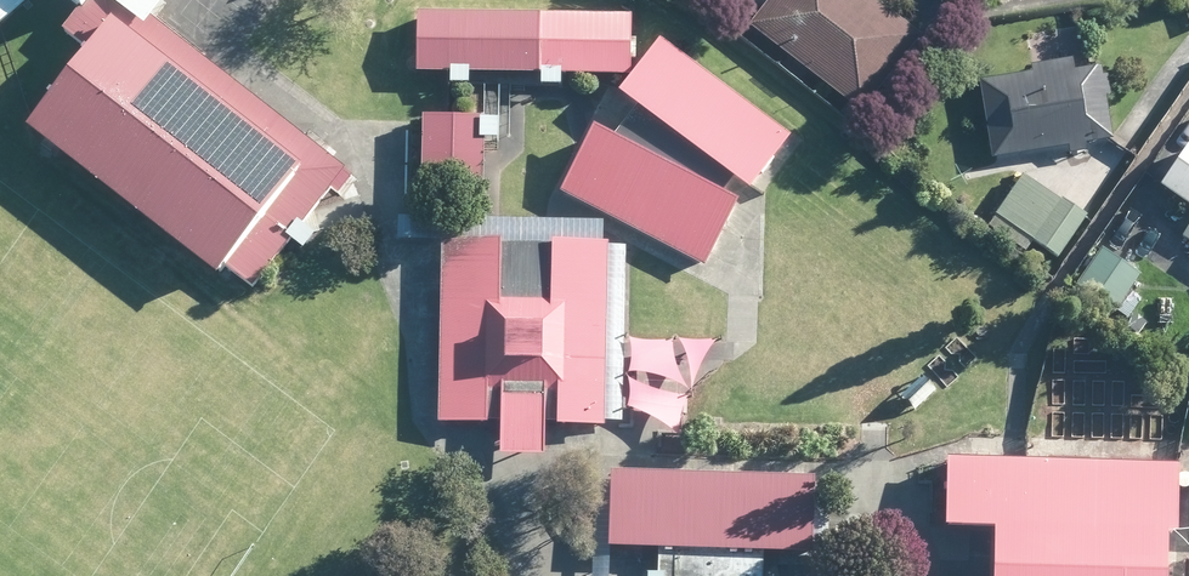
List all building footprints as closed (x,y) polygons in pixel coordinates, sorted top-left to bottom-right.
[(19,0),(0,0),(0,17),(19,0)] [(67,15),(55,30),(78,49),(13,133),(203,280),(215,263),(246,287),(338,169),(142,18),(156,0),(47,0),(67,15)] [(872,2),(870,0),(765,0),(756,12),(744,26),(857,113),(894,65),(916,36),(912,33),(872,2)] [(530,75),(531,14),(410,13),(409,73),(443,73),(443,85),(461,85),(461,74),(515,75),(530,75)] [(555,75),(573,76),(624,76),(624,16),(531,14),(530,75),(535,75),(534,87),(555,88),(555,75)] [(687,30),(651,85),(778,168),(814,112),(687,30)] [(1071,71),(1070,68),(1068,59),(1033,64),(1026,66),(1028,73),(975,82),(988,159),(1015,155),(1064,146),(1066,155),(1081,152),(1081,145),(1109,140),(1101,97),(1107,96),(1103,75),(1098,76),(1097,67),(1071,71)] [(618,115),(578,184),(690,249),(730,180),(618,115)] [(491,121),(483,121),(474,120),(474,118),(416,116),(414,196),(476,198),(477,140),(490,141),(491,121)] [(1187,138),(1183,142),(1176,138),(1159,162),(1167,167),(1153,187),(1187,211),(1188,212),(1188,140),(1187,138)] [(1054,259),(1082,219),(1019,174),(990,214),(1054,259)] [(544,243),(438,241),(436,293),(435,421),(480,424),(498,454),(535,454),(536,421),(555,422),(597,422),(598,343),(601,243),(544,243)] [(1136,277),(1119,264),(1098,249),(1072,287),(1110,313),(1117,304),(1128,311),(1138,297),(1127,289),(1136,277)] [(1120,534),(1169,535),(1171,460),(938,453),(938,466),(936,525),(936,529),(1016,531),(1014,575),(1119,575),(1120,534)] [(758,554),(805,554),(807,479),(603,473),(601,549),(653,550),(653,574),(643,574),(643,575),(758,575),(758,554)]
